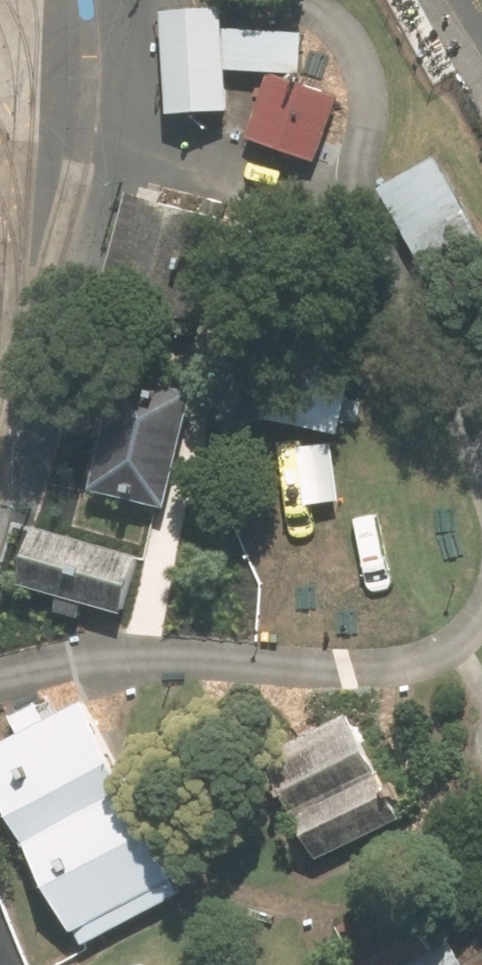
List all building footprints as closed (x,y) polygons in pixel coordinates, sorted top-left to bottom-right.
[(163,6),(169,117),(231,113),(225,3),(163,6)] [(270,65),(247,140),(318,162),(342,88),(270,65)] [(390,182),(441,275),(481,252),(481,209),(449,150),(390,182)] [(153,180),(130,174),(81,358),(122,369),(202,390),(232,397),(280,213),(153,180)] [(199,398),(121,378),(92,495),(123,503),(170,515),(199,398)] [(41,527),(26,583),(130,610),(144,554),(110,545),(80,537),(41,527)] [(114,696),(3,752),(102,947),(213,891),(114,696)] [(352,712),(266,756),(318,860),(405,816),(352,712)] [(406,964),(479,964),(463,935),(406,964)]
